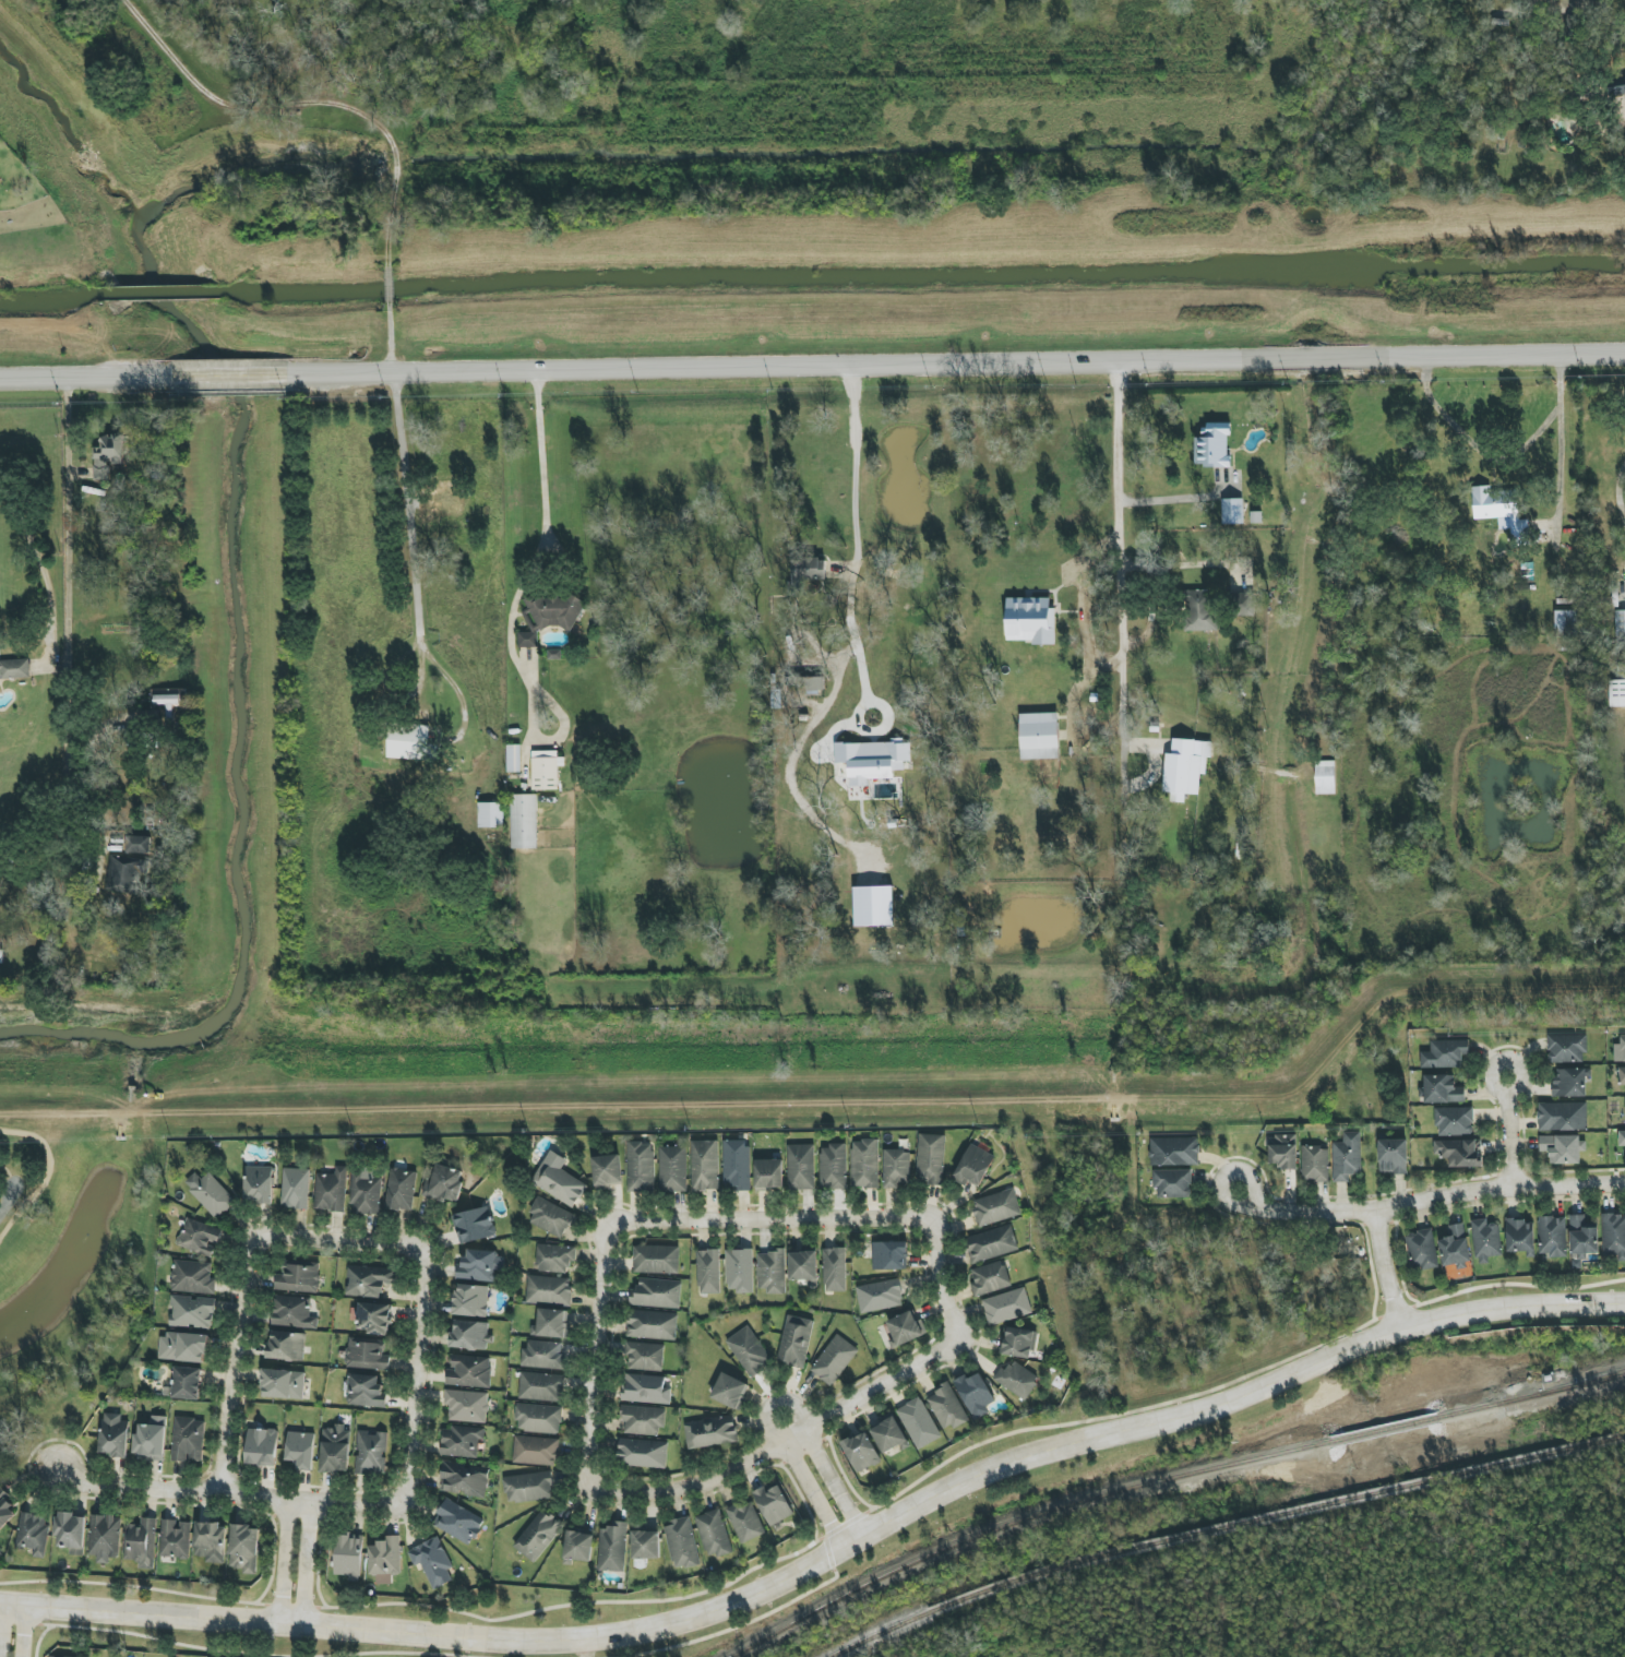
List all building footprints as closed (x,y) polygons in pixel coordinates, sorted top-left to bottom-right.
[(1615,76),(1613,91),(1624,93),(1624,78),(1615,76)] [(1195,467),(1229,467),(1229,423),(1204,423),(1204,438),(1195,438),(1195,467)] [(1474,518),(1507,517),(1507,539),(1527,538),(1526,519),(1515,520),(1514,490),(1490,491),(1490,486),(1473,487),(1474,518)] [(1222,499),(1223,524),(1243,524),(1243,499),(1222,499)] [(826,581),(826,558),(792,559),(793,594),(808,594),(808,581),(826,581)] [(1212,632),(1213,591),(1183,590),(1182,602),(1187,603),(1185,631),(1212,632)] [(580,627),(578,596),(551,596),(551,598),(525,599),(526,611),(527,610),(528,632),(518,633),(519,648),(538,647),(537,629),(580,627)] [(1051,598),(1007,598),(1006,641),(1032,641),(1032,645),(1055,645),(1055,608),(1050,608),(1051,598)] [(1579,610),(1555,611),(1556,651),(1580,651),(1579,610)] [(1616,610),(1616,643),(1624,643),(1624,611),(1616,610)] [(29,659),(0,660),(0,679),(30,678),(29,659)] [(824,693),(823,677),(787,677),(787,686),(806,686),(806,694),(824,693)] [(1609,681),(1609,707),(1624,707),(1624,681),(1609,681)] [(155,695),(156,706),(168,705),(168,718),(175,718),(175,707),(182,706),(181,694),(155,695)] [(1021,760),(1059,759),(1058,713),(1020,714),(1021,760)] [(430,725),(389,724),(388,759),(438,760),(438,745),(429,744),(430,725)] [(1199,795),(1200,774),(1206,774),(1207,758),(1212,759),(1213,742),(1173,739),(1172,755),(1166,754),(1164,792),(1171,793),(1170,802),(1185,803),(1186,794),(1199,795)] [(836,743),(836,763),(850,763),(850,787),(869,786),(869,779),(894,779),(894,770),(905,770),(905,762),(912,761),(911,743),(901,744),(901,742),(836,743)] [(521,745),(507,745),(507,772),(521,772),(521,745)] [(559,790),(558,766),(562,766),(561,751),(532,751),(533,791),(559,790)] [(1335,794),(1335,761),(1316,762),(1316,794),(1335,794)] [(537,795),(510,795),(511,849),(537,849),(537,795)] [(479,828),(504,827),(503,803),(478,803),(479,828)] [(151,854),(152,837),(126,836),(126,853),(151,854)] [(147,888),(151,861),(111,856),(106,890),(138,894),(139,887),(147,888)] [(855,887),(855,927),(894,926),(893,886),(855,887)] [(1548,1035),(1548,1064),(1587,1063),(1586,1034),(1548,1035)] [(1620,1044),(1614,1044),(1614,1062),(1624,1062),(1624,1035),(1620,1035),(1620,1044)] [(1420,1068),(1463,1068),(1463,1055),(1469,1055),(1469,1040),(1431,1041),(1431,1052),(1420,1052),(1420,1068)] [(1586,1098),(1587,1069),(1555,1069),(1554,1097),(1586,1098)] [(1455,1075),(1424,1076),(1425,1103),(1465,1102),(1465,1088),(1455,1088),(1455,1075)] [(1588,1104),(1538,1103),(1538,1131),(1587,1131),(1588,1104)] [(1435,1108),(1435,1127),(1439,1127),(1439,1135),(1473,1136),(1474,1108),(1435,1108)] [(1361,1131),(1343,1132),(1344,1143),(1332,1143),(1333,1183),(1351,1182),(1351,1175),(1361,1175),(1361,1131)] [(943,1185),(944,1135),(918,1134),(917,1184),(943,1185)] [(1296,1135),(1269,1136),(1270,1164),(1279,1164),(1280,1170),(1297,1170),(1296,1135)] [(1199,1137),(1150,1138),(1150,1166),(1199,1165),(1199,1137)] [(1550,1164),(1581,1164),(1581,1151),(1586,1151),(1586,1137),(1540,1137),(1540,1152),(1550,1152),(1550,1164)] [(718,1140),(691,1141),(692,1191),(719,1191),(718,1140)] [(749,1140),(723,1141),(724,1184),(734,1183),(734,1191),(750,1191),(749,1140)] [(880,1188),(879,1140),(851,1141),(852,1188),(880,1188)] [(1408,1140),(1380,1140),(1379,1174),(1408,1174),(1408,1140)] [(1482,1167),(1482,1140),(1434,1141),(1434,1156),(1449,1156),(1449,1168),(1482,1167)] [(628,1143),(627,1192),(654,1192),(655,1143),(628,1143)] [(979,1188),(995,1157),(971,1144),(952,1179),(967,1187),(969,1183),(979,1188)] [(814,1145),(787,1145),(788,1190),(815,1190),(814,1145)] [(820,1190),(847,1189),(846,1145),(820,1146),(820,1190)] [(687,1192),(686,1146),(659,1147),(660,1192),(687,1192)] [(1329,1181),(1328,1147),(1301,1147),(1302,1182),(1329,1181)] [(532,1184),(576,1207),(588,1184),(562,1171),(567,1159),(549,1150),(532,1184)] [(883,1151),(884,1189),(898,1188),(898,1183),(911,1183),(910,1150),(883,1151)] [(594,1156),(593,1186),(622,1187),(622,1156),(594,1156)] [(783,1160),(755,1160),(755,1188),(783,1188),(783,1160)] [(466,1171),(437,1164),(433,1181),(426,1179),(422,1195),(457,1204),(466,1171)] [(335,1174),(316,1174),(314,1210),(345,1211),(347,1166),(336,1166),(335,1174)] [(274,1167),(245,1167),(245,1200),(256,1200),(256,1204),(273,1205),(274,1167)] [(308,1209),(310,1169),(283,1168),(282,1208),(308,1209)] [(386,1209),(413,1211),(417,1171),(389,1169),(386,1209)] [(351,1214),(380,1215),(381,1177),(374,1177),(374,1170),(352,1170),(351,1214)] [(1191,1170),(1153,1170),(1153,1189),(1157,1189),(1157,1199),(1192,1198),(1191,1170)] [(201,1179),(196,1173),(185,1182),(214,1220),(236,1203),(210,1171),(201,1179)] [(1022,1215),(1014,1189),(970,1201),(978,1228),(1022,1215)] [(565,1238),(575,1213),(537,1198),(527,1224),(565,1238)] [(497,1236),(489,1206),(453,1216),(460,1245),(497,1236)] [(1602,1214),(1603,1254),(1618,1254),(1618,1261),(1624,1261),(1624,1214),(1602,1214)] [(1599,1253),(1598,1225),(1587,1226),(1586,1215),(1570,1215),(1571,1260),(1587,1260),(1587,1254),(1599,1253)] [(224,1231),(187,1217),(176,1244),(213,1259),(224,1231)] [(1539,1257),(1567,1256),(1566,1217),(1538,1217),(1539,1257)] [(1535,1257),(1534,1223),(1525,1223),(1525,1218),(1507,1218),(1507,1253),(1526,1253),(1526,1257),(1535,1257)] [(1477,1265),(1490,1263),(1489,1257),(1503,1256),(1499,1222),(1488,1224),(1487,1219),(1472,1221),(1477,1265)] [(1449,1226),(1451,1237),(1439,1239),(1443,1267),(1457,1265),(1458,1270),(1470,1268),(1465,1224),(1449,1226)] [(1018,1252),(1013,1226),(966,1236),(972,1263),(1018,1252)] [(1439,1268),(1433,1229),(1405,1234),(1410,1267),(1420,1265),(1421,1271),(1439,1268)] [(873,1271),(908,1270),(907,1242),(872,1243),(873,1271)] [(536,1271),(568,1273),(568,1262),(575,1262),(576,1246),(538,1244),(536,1271)] [(679,1246),(634,1245),(633,1273),(678,1274),(679,1246)] [(846,1248),(823,1248),(824,1292),(846,1292),(846,1248)] [(758,1254),(758,1289),(767,1289),(767,1295),(786,1294),(785,1249),(770,1249),(770,1254),(758,1254)] [(721,1294),(720,1250),(697,1250),(698,1294),(721,1294)] [(726,1250),(726,1292),(753,1292),(753,1250),(726,1250)] [(456,1280),(503,1282),(504,1253),(466,1251),(465,1265),(457,1264),(456,1280)] [(789,1280),(808,1280),(808,1287),(817,1287),(818,1252),(789,1252),(789,1280)] [(971,1270),(975,1282),(970,1283),(975,1297),(1011,1287),(1004,1260),(971,1270)] [(216,1294),(216,1279),(211,1278),(212,1262),(173,1261),(171,1292),(216,1294)] [(283,1264),(283,1275),(276,1274),(275,1291),(318,1293),(319,1265),(283,1264)] [(398,1269),(349,1266),(347,1296),(382,1298),(383,1283),(397,1284),(398,1269)] [(571,1305),(572,1278),(527,1276),(526,1303),(571,1305)] [(682,1282),(640,1278),(639,1288),(631,1288),(630,1305),(679,1310),(682,1282)] [(860,1313),(904,1307),(900,1280),(856,1286),(860,1313)] [(454,1316),(488,1317),(489,1286),(455,1285),(454,1316)] [(989,1325),(1033,1314),(1026,1288),(982,1300),(989,1325)] [(215,1299),(172,1296),(170,1327),(213,1329),(215,1299)] [(272,1327),(317,1328),(318,1317),(310,1317),(311,1298),(274,1296),(272,1327)] [(393,1305),(359,1303),(358,1329),(367,1329),(367,1334),(388,1335),(389,1325),(392,1325),(393,1305)] [(569,1337),(570,1310),(539,1309),(538,1321),(531,1320),(531,1336),(569,1337)] [(922,1319),(917,1321),(913,1310),(884,1322),(895,1348),(928,1334),(922,1319)] [(676,1340),(678,1313),(628,1311),(627,1338),(676,1340)] [(804,1368),(814,1321),(788,1315),(778,1362),(804,1368)] [(450,1348),(489,1350),(490,1322),(455,1321),(455,1332),(450,1331),(450,1348)] [(725,1342),(752,1379),(773,1363),(746,1326),(725,1342)] [(1036,1331),(1007,1327),(1003,1355),(1032,1359),(1036,1331)] [(269,1360),(304,1361),(305,1333),(269,1332),(269,1360)] [(159,1360),(207,1362),(208,1335),(160,1333),(159,1360)] [(831,1387),(859,1351),(838,1334),(809,1370),(831,1387)] [(389,1371),(390,1356),(384,1355),(385,1341),(348,1337),(345,1367),(389,1371)] [(564,1342),(528,1341),(528,1349),(522,1348),(521,1368),(563,1369),(564,1342)] [(663,1371),(664,1344),(626,1343),(625,1357),(629,1357),(629,1370),(663,1371)] [(446,1386),(490,1387),(491,1357),(452,1355),(452,1370),(447,1370),(446,1386)] [(1025,1401),(1040,1378),(1011,1359),(996,1381),(1025,1401)] [(201,1399),(202,1368),(174,1368),(173,1399),(201,1399)] [(305,1371),(263,1370),(262,1397),(304,1399),(305,1371)] [(564,1374),(520,1373),(519,1400),(564,1401),(564,1374)] [(739,1410),(749,1384),(722,1373),(711,1399),(739,1410)] [(986,1407),(996,1402),(980,1373),(966,1380),(964,1376),(954,1381),(975,1421),(990,1413),(986,1407)] [(671,1389),(664,1388),(665,1376),(623,1374),(622,1401),(670,1404),(671,1389)] [(379,1376),(349,1375),(348,1406),(385,1407),(386,1386),(378,1385),(379,1376)] [(941,1432),(967,1422),(952,1382),(926,1391),(941,1432)] [(488,1393),(445,1390),(444,1404),(450,1405),(448,1420),(485,1424),(488,1393)] [(916,1450),(942,1438),(922,1397),(897,1409),(916,1450)] [(561,1433),(562,1406),(517,1404),(516,1432),(561,1433)] [(665,1428),(666,1408),(623,1406),(622,1434),(658,1436),(658,1428),(665,1428)] [(129,1421),(121,1421),(122,1414),(102,1413),(101,1456),(128,1457),(129,1421)] [(738,1442),(734,1415),(684,1423),(688,1449),(738,1442)] [(166,1416),(152,1416),(151,1425),(136,1424),(135,1459),(165,1460),(166,1416)] [(870,1429),(884,1456),(909,1443),(896,1416),(870,1429)] [(172,1460),(203,1462),(205,1419),(174,1418),(172,1460)] [(322,1473),(349,1473),(349,1424),(335,1424),(335,1429),(322,1429),(322,1473)] [(441,1456),(478,1458),(479,1440),(485,1440),(485,1429),(442,1427),(441,1456)] [(277,1466),(279,1430),(248,1429),(247,1465),(277,1466)] [(386,1475),(387,1432),(358,1431),(357,1474),(386,1475)] [(842,1443),(857,1474),(882,1462),(867,1431),(842,1443)] [(315,1433),(287,1432),(286,1461),(298,1461),(297,1471),(313,1471),(315,1433)] [(560,1438),(514,1437),(513,1464),(559,1465),(560,1438)] [(667,1441),(619,1439),(618,1466),(666,1468),(667,1441)] [(485,1498),(490,1469),(443,1461),(439,1480),(444,1480),(442,1491),(485,1498)] [(504,1477),(507,1504),(554,1498),(551,1472),(504,1477)] [(794,1515),(780,1486),(769,1491),(766,1486),(753,1492),(769,1527),(794,1515)] [(16,1515),(10,1508),(16,1502),(2,1487),(0,1489),(0,1531),(16,1515)] [(437,1527),(468,1545),(474,1535),(476,1536),(485,1521),(447,1498),(437,1513),(443,1517),(437,1527)] [(725,1509),(742,1544),(766,1533),(751,1502),(744,1506),(741,1501),(725,1509)] [(564,1525),(542,1509),(514,1547),(536,1563),(564,1525)] [(733,1552),(721,1509),(695,1516),(706,1559),(733,1552)] [(43,1558),(51,1517),(21,1512),(15,1548),(34,1551),(33,1556),(43,1558)] [(56,1547),(70,1548),(70,1555),(85,1555),(87,1517),(76,1517),(76,1513),(58,1512),(56,1547)] [(120,1559),(121,1516),(91,1515),(89,1555),(97,1556),(97,1563),(111,1564),(111,1558),(120,1559)] [(154,1570),(157,1519),(141,1518),(141,1526),(126,1525),(125,1560),(138,1561),(138,1569),(154,1570)] [(664,1523),(674,1570),(700,1565),(691,1518),(664,1523)] [(191,1523),(178,1522),(178,1520),(162,1519),(160,1558),(189,1559),(191,1523)] [(626,1571),(626,1522),(609,1522),(609,1529),(599,1529),(598,1571),(626,1571)] [(195,1557),(206,1557),(206,1563),(225,1564),(226,1524),(196,1523),(195,1557)] [(230,1568),(243,1568),(243,1574),(257,1575),(259,1527),(232,1526),(230,1568)] [(564,1560),(592,1561),(593,1533),(566,1531),(564,1560)] [(660,1559),(659,1531),(632,1531),(632,1559),(660,1559)] [(335,1575),(350,1576),(349,1581),(362,1581),(363,1535),(337,1534),(335,1575)] [(453,1567),(437,1536),(407,1552),(415,1567),(420,1564),(434,1591),(453,1581),(447,1570),(453,1567)] [(370,1575),(401,1575),(400,1537),(378,1538),(378,1546),(370,1546),(370,1575)]
